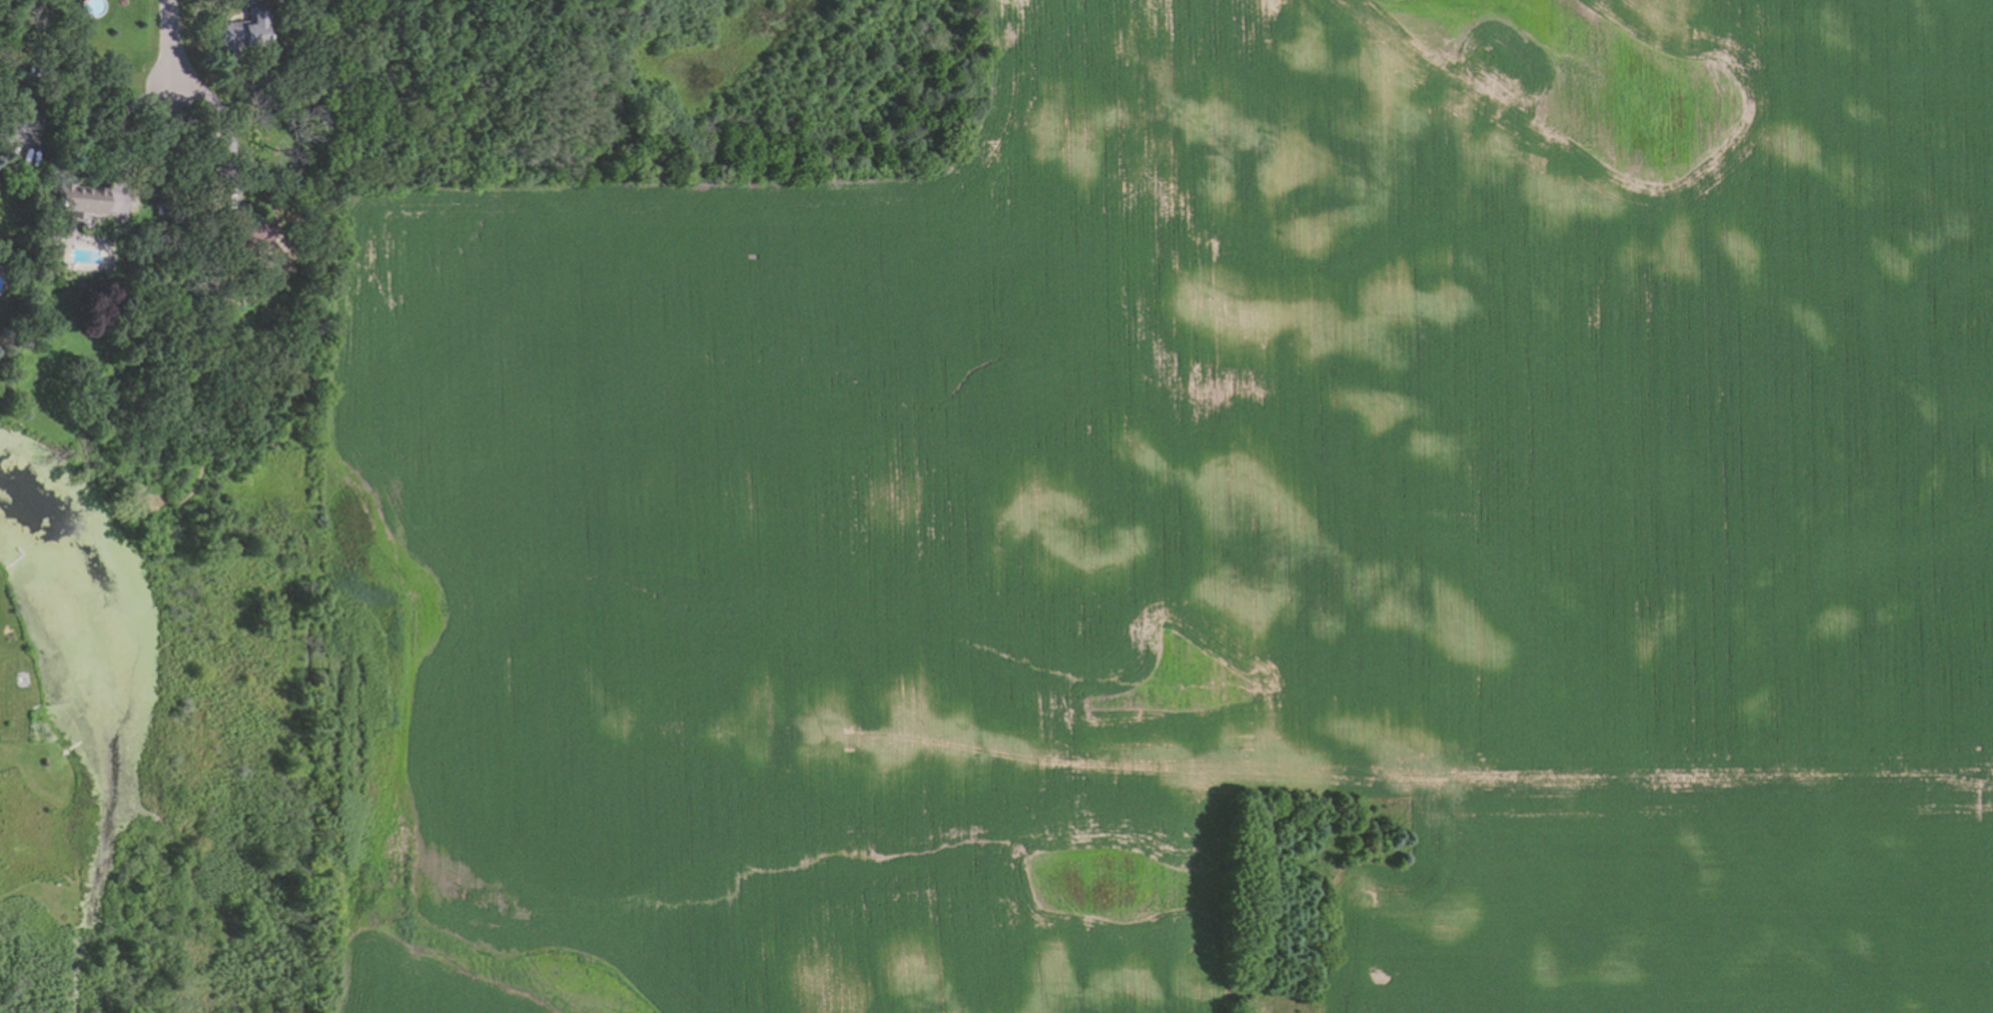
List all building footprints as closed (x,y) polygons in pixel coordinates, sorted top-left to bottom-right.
[(214,22),(247,21),(246,7),(261,6),(263,44),(235,45),(235,58),(221,58),(220,45),(215,45),(214,22)] [(29,37),(26,27),(34,24),(37,34),(29,37)] [(57,80),(48,78),(50,66),(60,68),(57,80)] [(79,219),(63,216),(64,210),(51,208),(55,181),(67,183),(67,181),(105,187),(101,213),(80,210),(79,219)] [(165,216),(150,214),(151,203),(166,204),(165,216)] [(220,250),(219,209),(239,209),(239,213),(253,213),(253,222),(268,222),(268,235),(257,235),(257,249),(220,250)] [(11,294),(0,292),(2,280),(13,282),(11,294)]
